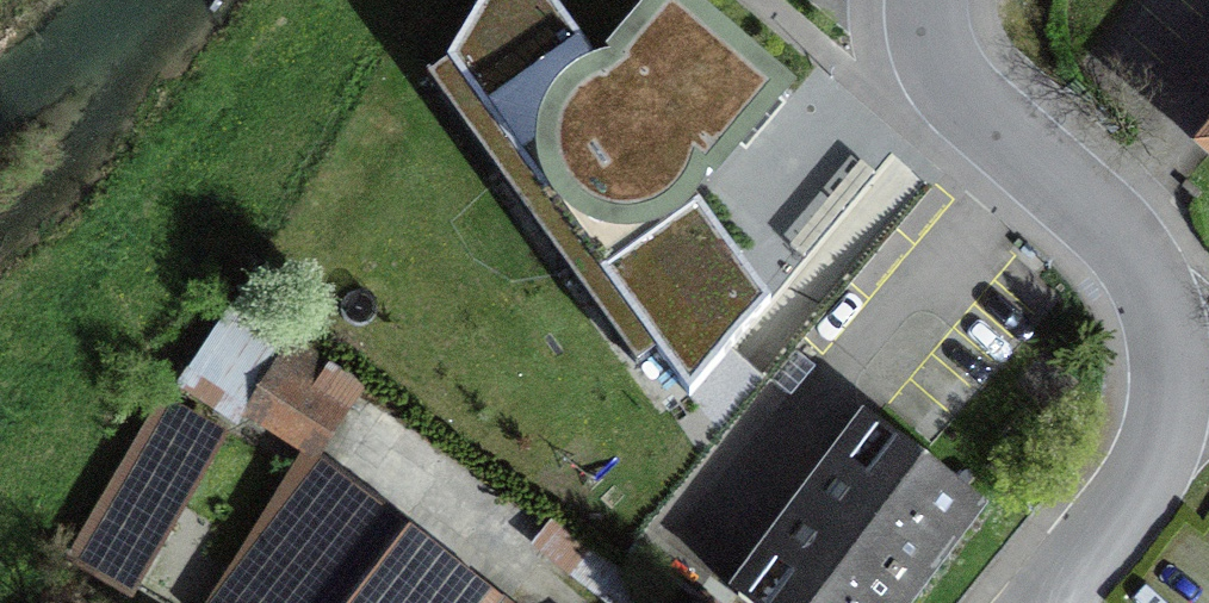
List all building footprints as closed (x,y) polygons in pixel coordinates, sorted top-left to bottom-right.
[(550,0),(486,0),(448,63),(690,396),(770,302),(676,173),(689,160),(707,175),(779,92),(671,0),(670,0),(614,66),(616,68),(606,76),(550,0)] [(356,387),(290,346),(248,414),(315,454),(356,387)] [(747,602),(901,602),(977,502),(871,423),(740,598),(747,602)] [(176,440),(151,426),(109,504),(134,518),(176,440)] [(409,529),(351,602),(505,602),(409,529)] [(586,547),(568,571),(610,602),(662,602),(586,547)]
